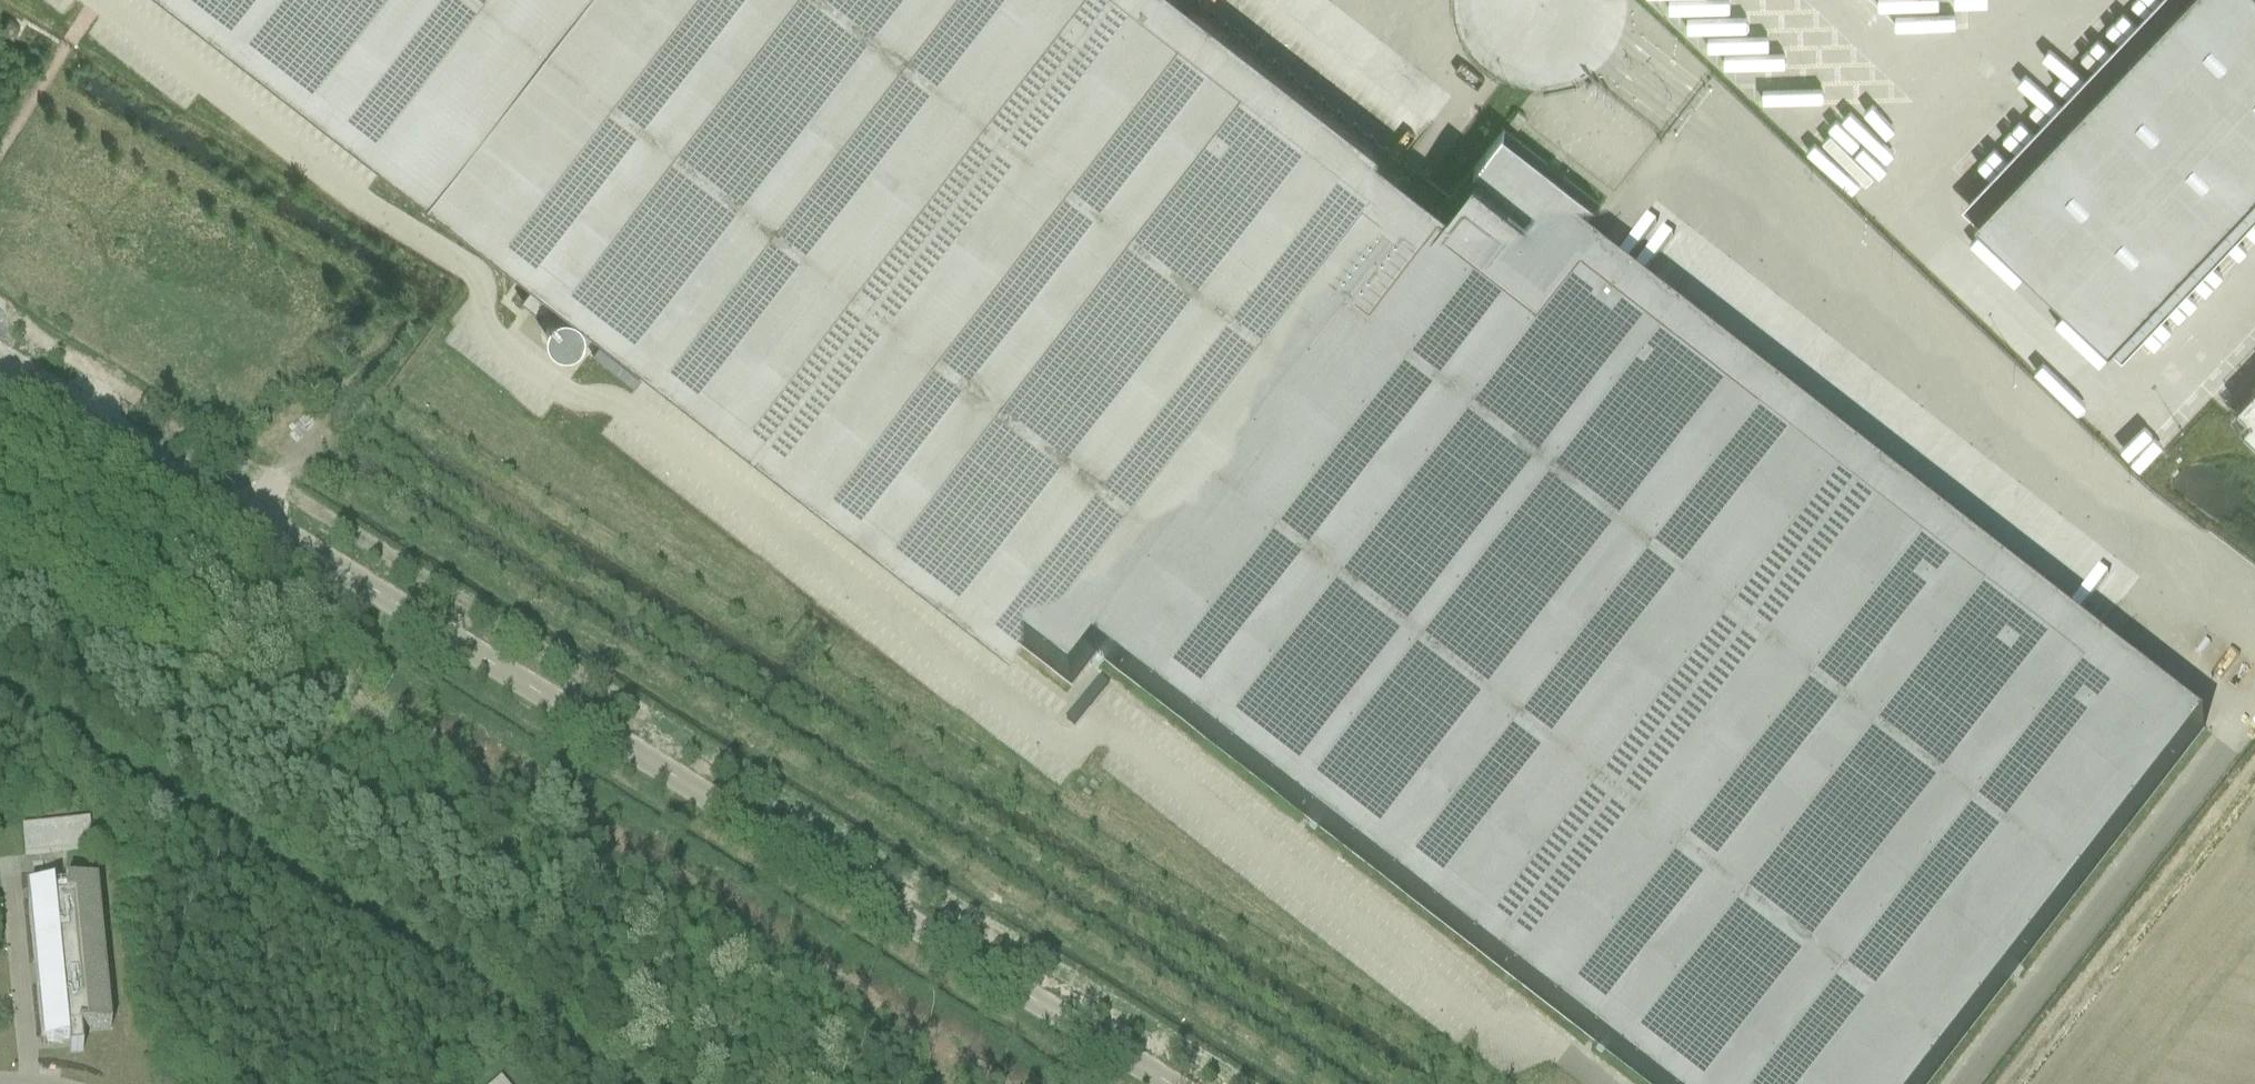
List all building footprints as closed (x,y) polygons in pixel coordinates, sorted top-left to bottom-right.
[(426,186),(434,192),(498,242),(540,274),(522,298),(528,303),(535,308),(541,313),(560,290),(599,320),(605,325),(955,597),(963,603),(1071,687),(1091,662),(1096,656),(1303,816),(1311,823),(1589,1039),(1597,1046),(1647,1083),(1929,1083),(2008,982),(2014,974),(2204,730),(1579,244),(1575,241),(1603,204),(1569,177),(1558,169),(1550,163),(1513,134),(1505,127),(1452,196),(1428,178),(1420,171),(1419,171),(1404,159),(1403,158),(1200,0),(187,0),(426,186)] [(1977,216),(2111,343),(2254,191),(2254,0),(2182,0),(1977,216)] [(9,17),(2,29),(11,34),(14,36),(16,33),(21,25),(9,17)] [(565,347),(572,346),(578,343),(582,337),(584,331),(584,324),(580,318),(575,313),(568,312),(561,312),(555,316),(551,321),(549,328),(550,335),(553,341),(559,345),(565,347)] [(2232,419),(2229,422),(2254,446),(2254,394),(2232,419)] [(2139,421),(2162,443),(2185,419),(2162,397),(2139,421)] [(89,821),(22,827),(25,857),(92,850),(89,821)] [(68,1034),(69,1048),(70,1053),(83,1052),(81,1033),(111,1030),(97,885),(64,888),(65,901),(29,905),(34,952),(41,951),(44,987),(45,989),(37,990),(42,1037),(68,1034)]
